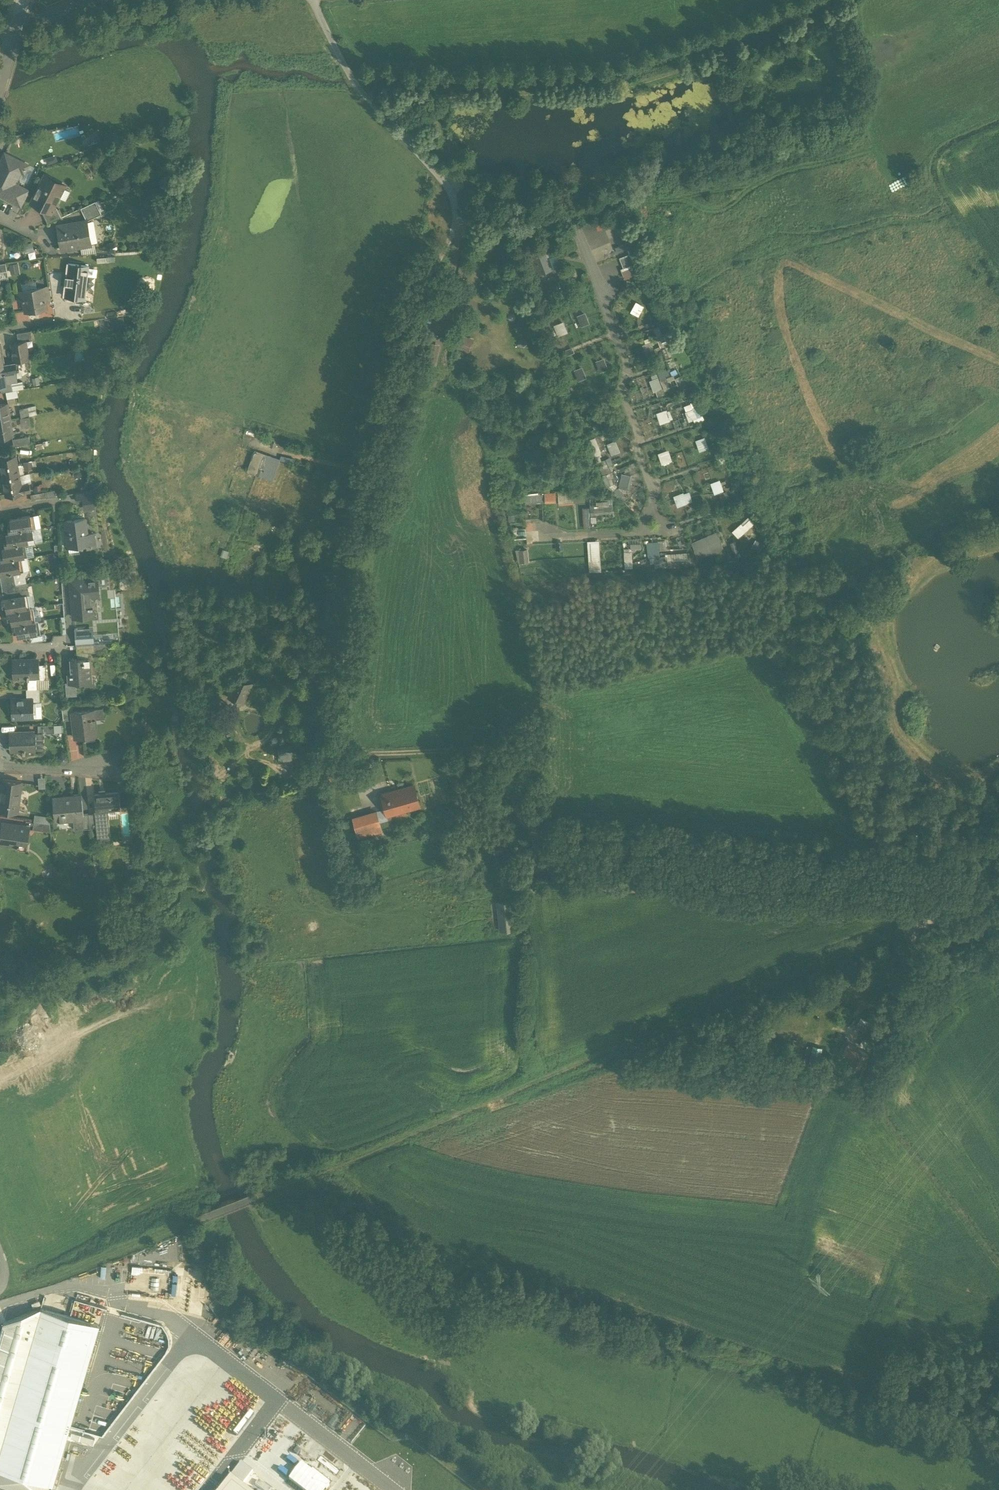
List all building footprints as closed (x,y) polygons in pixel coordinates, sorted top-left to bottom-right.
[(83,140),(86,146),(102,137),(99,131),(83,140)] [(4,153),(0,162),(0,195),(15,203),(21,191),(23,187),(18,185),(19,182),(18,179),(17,178),(20,171),(24,173),(28,165),(4,153)] [(46,176),(42,184),(38,185),(36,189),(37,193),(36,195),(33,196),(31,200),(32,204),(43,209),(42,212),(48,223),(61,217),(55,205),(64,188),(56,184),(55,181),(46,176)] [(21,191),(15,203),(20,205),(26,193),(21,191)] [(95,201),(81,208),(87,220),(101,213),(95,201)] [(87,220),(57,226),(61,249),(80,246),(91,244),(91,243),(87,221),(87,220)] [(87,221),(91,243),(97,241),(93,220),(87,221)] [(94,243),(91,244),(80,246),(82,254),(96,253),(94,243)] [(545,250),(531,255),(538,273),(552,268),(545,250)] [(629,254),(619,258),(623,268),(633,264),(629,254)] [(17,263),(10,265),(11,272),(19,270),(17,263)] [(89,265),(68,263),(64,296),(85,298),(89,265)] [(21,283),(22,290),(37,288),(36,281),(21,283)] [(48,286),(42,287),(44,301),(50,300),(48,286)] [(37,288),(22,290),(24,299),(26,311),(46,308),(44,301),(42,287),(37,288)] [(631,312),(640,316),(645,305),(636,301),(631,312)] [(582,325),(590,322),(587,311),(578,314),(582,325)] [(108,317),(110,329),(126,326),(124,314),(108,317)] [(560,335),(569,331),(564,320),(555,324),(560,335)] [(660,360),(671,357),(662,325),(655,327),(661,349),(657,350),(660,360)] [(31,331),(17,333),(18,339),(32,337),(31,331)] [(473,340),(460,334),(455,345),(468,351),(473,340)] [(644,344),(647,355),(656,352),(651,337),(645,338),(647,343),(644,344)] [(26,341),(11,343),(14,362),(15,362),(29,359),(28,355),(26,341)] [(435,343),(428,372),(432,373),(439,344),(435,343)] [(600,371),(609,368),(605,357),(596,360),(600,371)] [(0,364),(0,386),(6,385),(6,384),(4,373),(17,371),(15,362),(14,362),(2,364),(0,364)] [(579,380),(588,376),(583,366),(575,369),(579,380)] [(660,375),(651,379),(658,396),(667,392),(660,375)] [(680,386),(686,383),(682,375),(676,378),(680,386)] [(22,381),(10,383),(11,391),(17,390),(23,389),(22,381)] [(10,383),(6,384),(6,385),(0,386),(0,388),(1,393),(6,392),(11,391),(10,383)] [(11,391),(6,392),(7,399),(18,397),(17,390),(11,391)] [(697,400),(685,404),(691,419),(702,415),(697,400)] [(0,404),(0,421),(11,419),(8,403),(0,404)] [(27,408),(19,409),(21,418),(29,416),(27,408)] [(0,421),(0,438),(14,436),(11,419),(0,421)] [(28,436),(12,439),(14,447),(30,444),(28,436)] [(706,436),(696,439),(700,451),(710,448),(706,436)] [(596,451),(601,449),(596,438),(591,440),(596,451)] [(612,454),(621,452),(618,439),(609,442),(612,454)] [(663,464),(673,460),(670,449),(659,452),(663,464)] [(280,459),(254,450),(247,471),(256,474),(273,480),(280,459)] [(0,458),(0,463),(2,477),(19,475),(16,456),(0,458)] [(599,461),(603,473),(614,469),(610,457),(599,461)] [(622,472),(616,494),(627,496),(632,474),(622,472)] [(19,475),(2,477),(6,497),(22,494),(31,492),(29,484),(21,485),(19,475)] [(712,482),(715,493),(724,491),(721,479),(712,482)] [(558,501),(557,490),(545,491),(546,502),(558,501)] [(678,505),(694,502),(691,490),(675,494),(678,505)] [(90,491),(76,493),(78,502),(84,501),(85,505),(87,505),(88,508),(93,507),(90,491)] [(586,500),(586,492),(574,493),(574,500),(586,500)] [(592,517),(615,516),(614,500),(591,502),(592,517)] [(30,515),(10,519),(11,524),(9,525),(9,524),(8,525),(9,532),(32,529),(30,515)] [(750,516),(734,531),(740,537),(756,522),(750,516)] [(85,518),(65,520),(66,531),(69,530),(72,547),(79,546),(87,545),(88,544),(87,534),(85,518)] [(9,532),(6,533),(7,539),(5,539),(4,539),(5,547),(22,544),(35,542),(32,529),(9,532)] [(72,547),(69,530),(66,531),(69,553),(80,552),(79,546),(72,547)] [(692,539),(697,556),(724,549),(720,532),(692,539)] [(93,533),(87,534),(88,544),(87,545),(87,547),(95,546),(93,533)] [(589,570),(602,570),(601,539),(588,540),(589,570)] [(655,559),(656,568),(692,566),(691,551),(661,553),(660,540),(648,541),(649,559),(655,559)] [(5,547),(2,547),(3,553),(1,553),(0,553),(1,561),(18,558),(24,557),(22,544),(5,547)] [(518,562),(530,561),(529,547),(518,548),(518,562)] [(625,551),(626,567),(634,566),(633,550),(625,551)] [(0,561),(0,575),(13,573),(21,572),(18,558),(1,561),(0,561)] [(0,575),(0,578),(1,581),(14,579),(13,573),(0,575)] [(93,578),(71,580),(71,581),(72,581),(73,588),(75,587),(76,593),(74,594),(73,595),(72,597),(74,615),(85,614),(84,608),(92,607),(93,607),(92,605),(91,605),(91,597),(96,596),(96,587),(94,587),(93,578)] [(14,579),(1,581),(2,587),(15,585),(14,579)] [(4,599),(2,599),(3,607),(4,607),(6,606),(7,612),(27,608),(25,596),(29,595),(27,583),(15,585),(16,590),(17,596),(4,599)] [(15,585),(2,587),(3,593),(16,590),(15,585)] [(16,590),(3,593),(4,599),(17,596),(16,590)] [(96,596),(91,597),(91,605),(92,605),(93,607),(92,607),(92,609),(101,609),(100,596),(96,596)] [(39,606),(30,608),(32,621),(35,621),(41,620),(39,606)] [(27,608),(7,612),(8,620),(9,620),(9,619),(11,619),(12,625),(32,621),(30,608),(27,608)] [(32,621),(12,625),(14,632),(16,632),(17,637),(29,635),(38,634),(35,621),(32,621)] [(75,628),(75,636),(93,635),(93,626),(75,628)] [(45,633),(38,634),(29,635),(30,643),(46,640),(45,633)] [(93,635),(94,643),(113,642),(112,633),(93,635)] [(93,635),(75,636),(76,645),(94,643),(93,635)] [(94,643),(76,645),(77,653),(95,651),(94,643)] [(89,658),(71,659),(72,674),(68,674),(69,682),(69,683),(75,682),(84,681),(85,681),(84,678),(91,678),(89,658)] [(35,660),(17,661),(17,660),(12,660),(13,678),(27,677),(27,680),(29,680),(29,675),(36,674),(35,665),(36,664),(36,659),(35,659),(35,660)] [(36,664),(35,665),(36,674),(36,680),(46,680),(45,664),(36,664)] [(96,677),(91,678),(84,678),(85,681),(84,681),(85,686),(96,685),(96,677)] [(251,687),(237,681),(230,697),(244,703),(251,687)] [(75,682),(69,683),(69,682),(65,682),(66,695),(77,694),(75,682)] [(39,689),(26,689),(26,698),(33,698),(33,702),(40,702),(39,689)] [(26,698),(11,699),(12,718),(34,718),(33,702),(33,698),(26,698)] [(72,704),(61,705),(63,720),(73,718),(72,711),(73,711),(72,704)] [(73,711),(72,711),(73,718),(75,718),(76,727),(74,727),(75,738),(76,738),(75,735),(82,734),(83,737),(83,734),(95,733),(95,736),(96,735),(94,719),(96,718),(95,709),(103,708),(103,707),(73,711)] [(95,709),(96,718),(104,717),(103,708),(95,709)] [(54,732),(54,724),(38,725),(38,732),(38,733),(43,733),(54,732)] [(64,724),(54,724),(54,732),(65,731),(64,724)] [(34,731),(10,732),(10,750),(23,750),(23,753),(25,753),(25,750),(35,749),(34,733),(34,731)] [(34,733),(35,749),(43,749),(43,733),(38,733),(38,732),(34,733)] [(280,760),(292,759),(290,746),(278,748),(280,760)] [(323,780),(336,777),(332,760),(319,763),(323,780)] [(3,779),(0,800),(0,810),(17,813),(21,782),(3,779)] [(414,784),(381,794),(387,814),(420,805),(414,784)] [(99,792),(94,792),(96,808),(96,810),(108,809),(121,808),(119,790),(106,791),(99,792)] [(71,798),(54,800),(54,797),(53,797),(55,820),(73,818),(74,829),(84,828),(83,813),(81,795),(70,796),(71,798)] [(108,809),(96,810),(96,808),(94,808),(95,812),(96,826),(97,838),(111,836),(108,809)] [(376,811),(353,817),(358,837),(382,830),(376,811)] [(35,814),(34,821),(50,823),(49,816),(35,814)] [(50,823),(34,821),(33,829),(50,831),(50,823)] [(2,823),(0,836),(0,843),(17,846),(17,848),(18,849),(19,843),(27,844),(30,827),(2,823)] [(510,900),(498,901),(501,931),(513,930),(510,900)] [(861,1017),(858,1026),(867,1030),(871,1021),(861,1017)] [(867,1053),(848,1043),(843,1053),(853,1058),(850,1064),(858,1068),(867,1053)] [(819,1065),(823,1046),(814,1044),(810,1062),(819,1065)] [(6,1321),(0,1344),(0,1486),(15,1489),(51,1489),(99,1324),(40,1307),(6,1321)] [(210,1321),(201,1331),(209,1338),(218,1328),(210,1321)] [(444,1460),(449,1455),(431,1439),(426,1445),(444,1460)] [(307,1449),(288,1474),(304,1487),(324,1462),(307,1449)] [(253,1471),(241,1462),(230,1476),(241,1485),(253,1471)] [(230,1476),(219,1489),(248,1489),(241,1485),(230,1476)]
